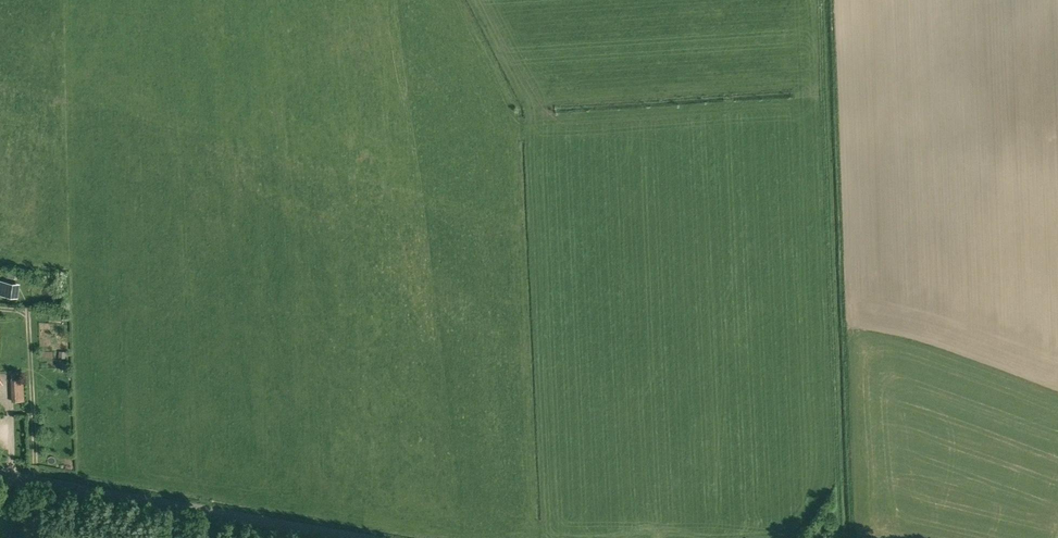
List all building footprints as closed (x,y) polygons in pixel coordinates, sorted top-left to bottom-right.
[(0,280),(0,284),(0,293),(11,295),(13,282),(0,280)] [(27,403),(28,379),(16,379),(16,403),(27,403)]
